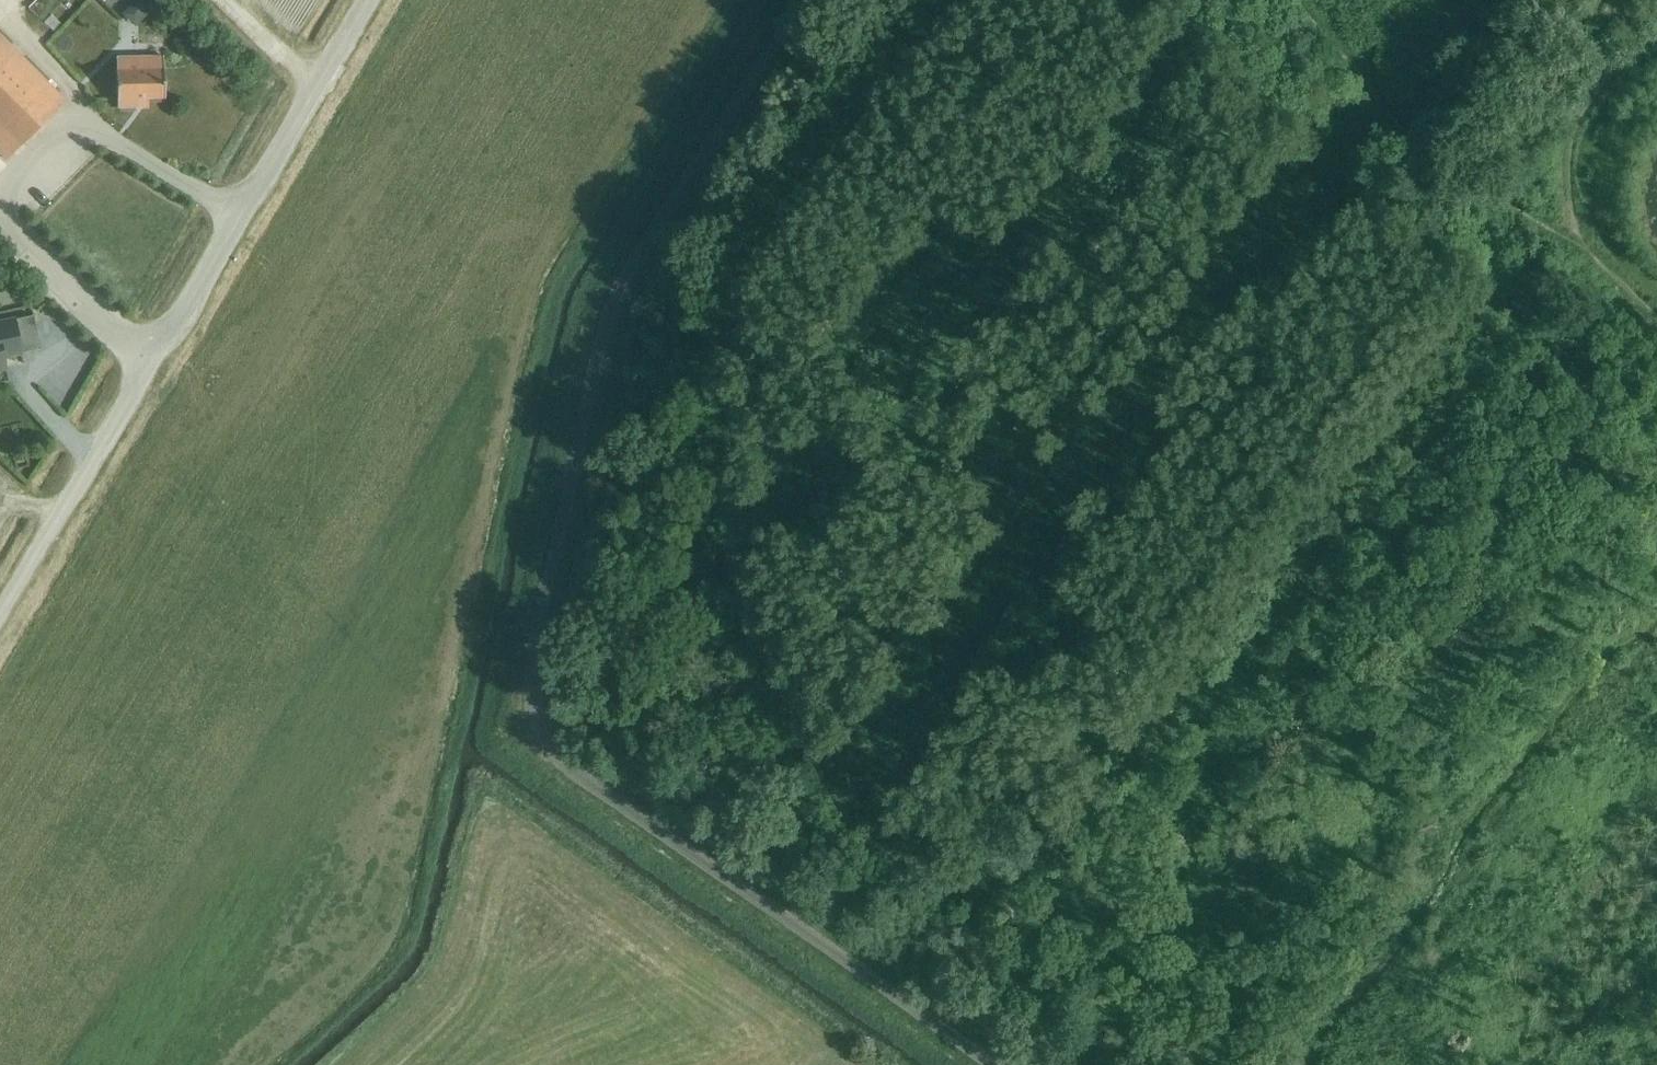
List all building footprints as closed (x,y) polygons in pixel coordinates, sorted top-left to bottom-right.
[(140,19),(152,3),(148,0),(136,0),(129,10),(140,19)] [(7,160),(66,101),(0,35),(0,153),(7,160)] [(117,59),(118,108),(138,107),(138,98),(165,98),(164,58),(117,59)] [(49,292),(39,282),(26,295),(36,305),(49,292)] [(6,368),(3,356),(21,353),(14,319),(0,322),(0,369),(6,368)]
